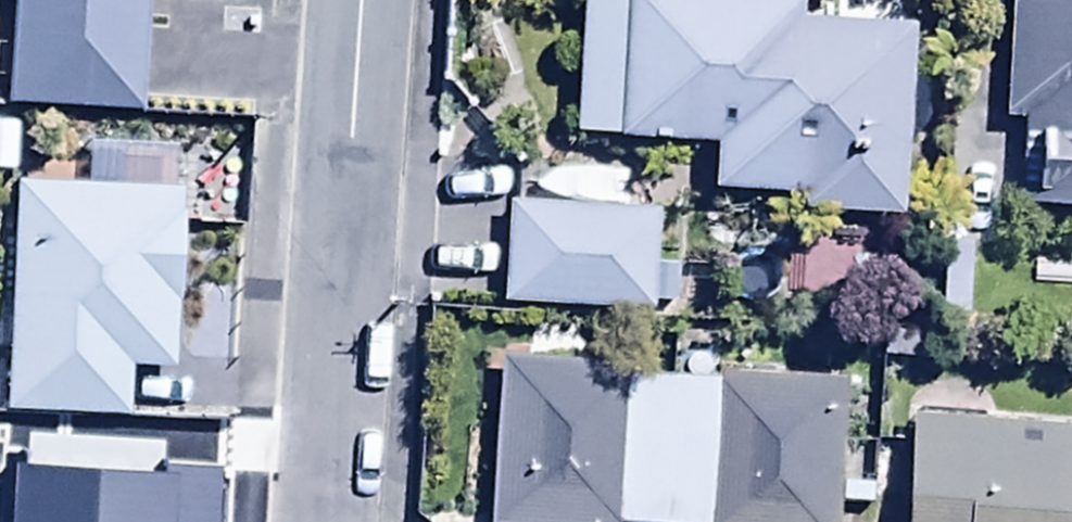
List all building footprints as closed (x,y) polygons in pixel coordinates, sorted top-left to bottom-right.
[(11,115),(142,122),(149,0),(18,0),(11,115)] [(573,149),(707,152),(706,201),(799,203),(798,226),(899,229),(903,38),(830,36),(831,0),(578,0),(573,149)] [(998,126),(1024,128),(1022,159),(1038,160),(1035,219),(1071,221),(1071,0),(1006,0),(998,126)] [(21,191),(8,416),(128,425),(131,375),(174,378),(186,203),(21,191)] [(499,211),(496,318),(651,322),(654,215),(499,211)] [(623,382),(496,370),(484,521),(616,521),(623,382)] [(706,521),(833,521),(842,378),(718,370),(716,390),(706,521)] [(616,521),(706,521),(716,390),(623,382),(616,521)] [(1071,465),(1071,429),(994,424),(996,396),(913,391),(906,521),(1069,521),(1071,465)] [(177,434),(16,427),(16,497),(111,502),(112,485),(174,488),(177,434)] [(157,511),(112,521),(160,521),(157,511)]
